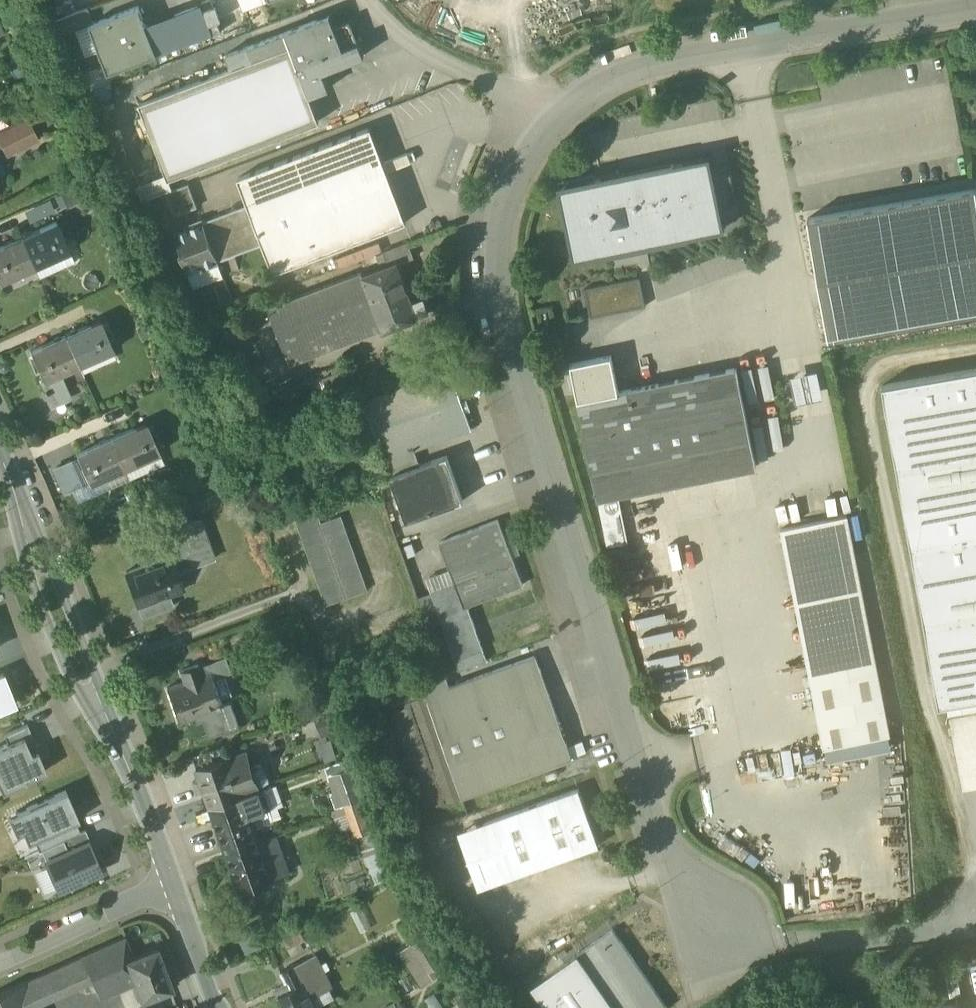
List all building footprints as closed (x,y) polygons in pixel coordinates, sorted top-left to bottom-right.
[(269,0),(239,0),(242,10),(269,0)] [(201,3),(145,24),(157,54),(212,33),(201,3)] [(94,22),(76,30),(85,56),(99,50),(107,73),(157,54),(145,24),(138,5),(94,22)] [(88,7),(55,20),(63,35),(76,30),(94,22),(88,7)] [(329,15),(317,19),(322,31),(334,27),(329,15)] [(364,56),(358,42),(343,48),(334,27),(322,31),(317,19),(285,32),(309,95),(328,88),(322,72),(364,56)] [(350,20),(334,27),(343,48),(358,42),(350,20)] [(319,121),(309,95),(285,32),(247,47),(252,60),(231,68),(139,103),(168,178),(319,121)] [(225,54),(231,68),(252,60),(247,47),(225,54)] [(191,70),(169,76),(171,83),(193,77),(191,70)] [(6,157),(38,140),(27,119),(0,133),(0,144),(6,157)] [(262,244),(273,272),(406,221),(370,127),(237,178),(246,200),(262,244)] [(558,187),(573,261),(689,238),(688,236),(725,229),(710,155),(674,162),(673,160),(616,171),(617,175),(558,187)] [(165,192),(174,216),(198,207),(189,184),(165,192)] [(828,336),(975,310),(975,191),(975,188),(807,218),(828,336)] [(49,211),(71,202),(66,191),(44,200),(49,211)] [(28,221),(49,211),(44,200),(23,210),(28,221)] [(230,211),(203,221),(218,261),(262,244),(246,200),(243,206),(238,208),(232,205),(230,211)] [(219,262),(218,261),(203,221),(202,219),(192,223),(193,225),(186,228),(175,232),(182,250),(180,250),(188,272),(200,267),(200,269),(219,262)] [(55,221),(21,237),(34,266),(68,251),(55,221)] [(21,237),(0,246),(0,281),(34,266),(21,237)] [(383,251),(388,266),(396,263),(396,264),(414,258),(408,241),(383,251)] [(68,251),(34,266),(39,277),(74,262),(68,251)] [(200,267),(188,272),(194,288),(224,276),(219,262),(200,269),(200,267)] [(383,328),(384,329),(404,322),(416,317),(410,301),(406,291),(396,264),(396,263),(388,266),(363,275),(379,318),(383,328)] [(268,307),(285,353),(286,353),(305,346),(379,318),(363,275),(363,276),(362,272),(268,307)] [(584,289),(590,317),(645,306),(639,278),(584,289)] [(422,296),(410,301),(416,317),(429,312),(422,296)] [(379,318),(305,346),(309,356),(383,328),(379,318)] [(97,320),(64,335),(77,364),(111,349),(97,320)] [(28,351),(41,380),(59,372),(77,364),(64,335),(28,351)] [(290,364),(309,356),(305,346),(286,353),(290,364)] [(570,364),(577,400),(618,392),(611,356),(570,364)] [(629,547),(618,494),(756,466),(736,368),(618,392),(577,400),(597,498),(608,551),(629,547)] [(908,546),(975,533),(975,368),(879,387),(908,546)] [(363,400),(390,475),(420,465),(415,449),(471,429),(450,369),(363,400)] [(790,376),(796,403),(824,397),(817,369),(790,376)] [(68,392),(59,372),(41,380),(38,382),(42,391),(40,392),(42,397),(43,396),(45,402),(68,392)] [(144,423),(110,438),(123,467),(157,452),(144,423)] [(123,467),(110,438),(75,454),(76,455),(87,481),(88,483),(123,467)] [(123,467),(129,479),(162,464),(157,452),(123,467)] [(56,464),(67,490),(71,488),(87,481),(76,455),(56,464)] [(390,475),(406,520),(463,500),(447,455),(420,465),(390,475)] [(129,479),(123,467),(88,483),(93,495),(129,479)] [(93,495),(88,483),(87,481),(71,488),(77,502),(93,495)] [(320,521),(317,510),(296,517),(299,528),(320,521)] [(812,686),(823,747),(826,746),(888,734),(890,733),(878,673),(847,515),(781,528),(812,686)] [(153,534),(162,559),(171,556),(176,572),(214,559),(199,518),(153,534)] [(439,542),(454,582),(464,607),(468,605),(523,585),(498,520),(439,542)] [(324,532),(320,521),(299,528),(303,539),(324,532)] [(324,532),(328,542),(348,535),(345,525),(324,532)] [(328,542),(324,532),(303,539),(307,550),(328,542)] [(908,546),(938,705),(975,698),(975,533),(908,546)] [(328,542),(332,553),(352,546),(348,535),(328,542)] [(332,553),(328,542),(307,550),(311,560),(332,553)] [(332,553),(335,564),(356,557),(352,546),(332,553)] [(335,564),(332,553),(311,560),(314,571),(335,564)] [(137,606),(145,604),(169,595),(183,590),(176,572),(171,556),(162,559),(125,572),(137,606)] [(335,564),(339,575),(359,568),(356,557),(335,564)] [(339,575),(335,564),(314,571),(318,582),(339,575)] [(339,575),(343,586),(363,579),(359,568),(339,575)] [(343,586),(339,575),(318,582),(322,593),(343,586)] [(343,586),(347,596),(367,589),(363,579),(343,586)] [(483,648),(468,605),(464,607),(454,582),(431,591),(455,658),(483,648)] [(347,596),(343,586),(322,593),(326,604),(347,596)] [(173,606),(169,595),(145,604),(149,614),(173,606)] [(145,604),(137,606),(141,617),(149,614),(145,604)] [(455,658),(459,670),(487,660),(483,648),(455,658)] [(212,671),(214,677),(232,671),(227,655),(198,666),(202,675),(212,671)] [(536,655),(503,667),(507,678),(540,667),(536,655)] [(195,717),(202,714),(225,706),(224,703),(214,677),(212,671),(202,675),(198,666),(197,664),(179,670),(183,681),(168,687),(180,722),(195,717)] [(422,683),(463,796),(572,757),(540,667),(507,678),(503,667),(449,686),(445,675),(422,683)] [(15,702),(3,673),(0,674),(0,708),(15,702)] [(230,701),(224,703),(225,706),(202,714),(204,720),(210,735),(239,725),(230,701)] [(202,714),(195,717),(197,722),(204,720),(202,714)] [(31,753),(33,752),(31,749),(35,747),(37,746),(27,724),(3,734),(7,743),(23,736),(31,753)] [(888,734),(826,746),(828,759),(891,747),(888,734)] [(7,743),(0,746),(0,791),(1,790),(2,792),(25,781),(25,780),(46,770),(37,750),(33,752),(31,753),(23,736),(7,743)] [(196,768),(210,807),(245,795),(258,790),(244,751),(196,768)] [(335,773),(356,834),(371,829),(349,768),(335,773)] [(258,790),(245,795),(251,815),(269,808),(262,788),(258,790)] [(579,788),(484,822),(504,879),(599,845),(579,788)] [(47,833),(75,820),(70,810),(74,808),(65,790),(14,812),(22,831),(27,842),(33,839),(47,833)] [(261,840),(251,815),(245,795),(210,807),(240,890),(274,877),(288,872),(280,848),(266,853),(261,840)] [(78,819),(74,808),(70,810),(75,820),(78,819)] [(16,833),(22,831),(14,812),(8,815),(16,833)] [(75,820),(47,833),(52,844),(63,839),(79,831),(75,820)] [(479,888),(504,879),(484,822),(458,831),(479,888)] [(63,839),(68,850),(87,841),(90,840),(85,829),(79,831),(63,839)] [(52,844),(47,833),(33,839),(38,850),(40,849),(52,844)] [(261,840),(266,853),(280,848),(275,835),(261,840)] [(45,860),(68,850),(63,839),(52,844),(40,849),(45,860)] [(68,850),(45,860),(58,889),(100,870),(87,841),(68,850)] [(400,925),(411,943),(423,935),(412,917),(400,925)] [(577,954),(615,1007),(667,1007),(668,1007),(613,929),(577,954)] [(424,935),(423,935),(411,943),(410,944),(427,971),(441,962),(424,935)] [(118,938),(80,955),(88,973),(97,993),(102,990),(107,988),(131,977),(125,959),(132,957),(123,936),(118,938)] [(131,977),(139,999),(171,988),(157,948),(132,957),(125,959),(131,977)] [(314,954),(298,962),(307,980),(305,981),(311,994),(329,985),(314,954)] [(577,954),(532,985),(547,1007),(615,1007),(577,954)] [(80,955),(32,977),(43,1000),(57,994),(54,988),(88,973),(80,955)] [(311,994),(305,981),(307,980),(298,962),(280,971),(289,989),(277,995),(284,1007),(313,1007),(317,1006),(311,994)] [(32,977),(18,983),(28,1006),(43,1000),(32,977)] [(28,1006),(18,983),(0,991),(0,1007),(29,1007),(28,1006)]
